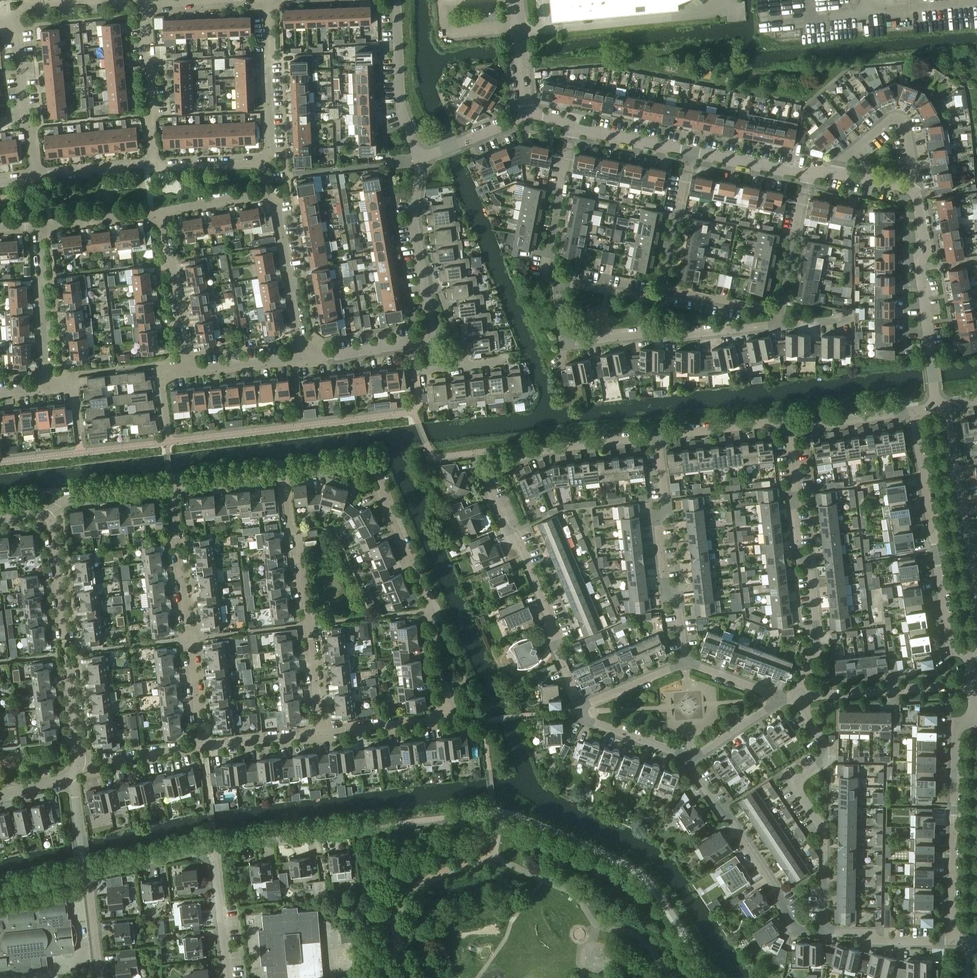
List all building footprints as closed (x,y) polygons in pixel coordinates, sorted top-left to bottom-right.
[(552,21),(679,10),(678,3),(686,0),(550,0),(552,21)] [(371,6),(360,7),(361,24),(372,24),(371,6)] [(340,25),(339,7),(327,8),(328,26),(340,25)] [(350,25),(350,7),(339,7),(340,25),(350,25)] [(361,24),(360,7),(350,7),(350,25),(361,24)] [(317,26),(317,8),(306,9),(306,26),(317,26)] [(328,26),(327,8),(317,8),(317,26),(328,26)] [(296,27),(295,9),(283,10),(284,27),(296,27)] [(306,26),(306,9),(295,9),(296,27),(306,26)] [(251,16),(241,17),(242,35),(251,34),(251,16)] [(232,35),(231,17),(219,18),(220,35),(232,35)] [(242,35),(241,17),(231,17),(232,35),(242,35)] [(208,36),(207,18),(197,19),(198,36),(208,36)] [(220,35),(219,18),(207,18),(208,36),(220,35)] [(187,37),(186,19),(175,20),(176,37),(187,37)] [(198,36),(197,19),(186,19),(187,37),(198,36)] [(176,37),(175,20),(163,20),(164,38),(165,46),(176,45),(176,37)] [(120,23),(102,25),(103,36),(121,34),(120,23)] [(59,29),(41,31),(42,42),(60,41),(59,29)] [(122,45),(121,34),(103,36),(104,47),(122,45)] [(61,52),(60,41),(42,42),(44,53),(61,52)] [(123,56),(122,45),(104,47),(106,58),(123,56)] [(373,62),(373,51),(368,51),(368,45),(355,46),(356,62),(373,62)] [(157,46),(157,57),(166,56),(166,46),(157,46)] [(62,62),(61,52),(44,53),(44,63),(62,62)] [(313,72),(312,55),(295,56),(295,62),(291,62),(291,72),(308,72),(312,72),(313,72)] [(124,67),(123,56),(106,58),(107,68),(124,67)] [(253,68),(252,57),(235,58),(235,68),(253,68)] [(192,72),(192,60),(174,60),(175,72),(192,72)] [(63,72),(62,62),(44,63),(45,74),(63,72)] [(374,72),(373,62),(356,62),(356,73),(374,72)] [(125,77),(124,67),(107,68),(108,79),(125,77)] [(483,70),(476,81),(492,91),(497,84),(495,83),(497,80),(495,78),(498,73),(494,69),(489,67),(488,67),(484,71),(483,70)] [(253,78),(253,68),(235,68),(236,79),(253,78)] [(64,85),(63,72),(45,74),(47,86),(64,85)] [(193,82),(192,72),(175,72),(175,83),(193,82)] [(313,82),(312,72),(308,72),(291,72),(291,83),(309,82),(313,82)] [(374,82),(374,72),(356,73),(352,73),(353,83),(374,82)] [(126,88),(125,77),(108,79),(109,90),(126,88)] [(254,89),(253,78),(236,79),(236,90),(254,89)] [(492,91),(476,81),(472,78),(466,87),(463,85),(463,86),(470,91),(494,107),(497,103),(488,97),(492,91)] [(552,99),(555,82),(545,80),(544,85),(540,88),(542,92),(541,97),(552,99)] [(193,92),(193,82),(175,83),(175,93),(193,92)] [(309,92),(309,82),(291,83),(292,93),(309,92)] [(374,92),(374,82),(353,83),(353,93),(357,93),(374,92)] [(562,101),(565,84),(555,82),(552,99),(562,101)] [(897,99),(897,82),(883,87),(888,102),(897,99)] [(905,102),(911,87),(897,82),(897,99),(905,102)] [(572,103),(575,86),(565,84),(562,101),(572,103)] [(65,95),(64,85),(47,86),(48,96),(65,95)] [(494,107),(470,91),(463,86),(462,88),(464,89),(458,98),(463,101),(479,111),(483,105),(492,111),(494,107)] [(582,105),(585,88),(575,86),(572,103),(582,105)] [(888,102),(883,87),(869,92),(880,105),(888,102)] [(913,105),(924,92),(911,87),(905,102),(913,105)] [(127,100),(126,88),(109,90),(110,102),(127,100)] [(592,107),(595,90),(585,88),(582,105),(592,107)] [(254,100),(254,89),(236,90),(237,100),(254,100)] [(880,105),(869,92),(866,89),(862,92),(865,96),(859,100),(870,113),(880,105)] [(967,104),(964,89),(958,90),(960,105),(967,104)] [(602,109),(605,92),(595,90),(592,107),(602,109)] [(194,102),(193,92),(175,93),(176,103),(194,102)] [(310,102),(309,92),(292,93),(292,103),(310,102)] [(375,103),(374,92),(357,93),(353,93),(354,104),(375,103)] [(612,111),(615,94),(605,92),(602,109),(612,111)] [(932,105),(924,92),(913,105),(918,113),(932,105)] [(622,113),(625,96),(615,94),(612,111),(622,113)] [(66,106),(65,95),(48,96),(49,108),(66,106)] [(632,115),(635,98),(625,96),(622,113),(632,115)] [(642,117),(646,100),(635,98),(632,115),(642,117)] [(128,110),(127,100),(110,102),(111,112),(128,110)] [(255,109),(254,100),(237,100),(237,110),(255,109)] [(652,119),(656,102),(646,100),(642,117),(652,119)] [(870,113),(859,100),(850,108),(861,121),(870,113)] [(475,118),(479,111),(463,101),(456,111),(458,112),(456,118),(460,122),(465,124),(468,119),(471,121),(473,117),(475,118)] [(194,112),(194,102),(176,103),(176,112),(194,112)] [(310,113),(310,102),(292,103),(293,113),(310,113)] [(662,121),(666,104),(656,102),(652,119),(662,121)] [(375,113),(375,103),(354,104),(354,114),(375,113)] [(936,103),(932,105),(918,113),(922,121),(939,118),(937,114),(941,111),(936,103)] [(672,122),(676,106),(666,104),(662,121),(672,122)] [(67,116),(66,106),(49,108),(50,118),(67,116)] [(682,124),(686,108),(676,106),(672,122),(682,124)] [(692,126),(696,109),(686,108),(682,124),(692,126)] [(852,129),(861,121),(850,108),(840,116),(852,129)] [(702,128),(706,111),(696,109),(692,126),(702,128)] [(713,130),(716,113),(706,111),(702,128),(713,130)] [(315,112),(310,113),(293,113),(293,124),(310,123),(315,123),(315,112)] [(852,129),(840,116),(836,112),(828,119),(843,137),(852,129)] [(246,122),(245,113),(243,114),(244,145),(256,144),(256,137),(257,137),(257,130),(256,130),(255,122),(246,122)] [(376,123),(375,113),(354,114),(353,114),(354,124),(355,124),(376,123)] [(723,132),(726,115),(716,113),(713,130),(723,132)] [(233,145),(232,123),(223,123),(222,114),(220,115),(222,146),(233,145)] [(244,145),(243,114),(241,114),(241,123),(232,123),(233,145),(244,145)] [(210,146),(209,124),(200,124),(200,115),(198,116),(199,147),(210,146)] [(222,146),(220,115),(218,115),(218,124),(209,124),(210,146),(222,146)] [(733,134),(736,117),(726,115),(723,132),(733,134)] [(763,140),(766,123),(767,117),(757,115),(756,121),(753,138),(763,140)] [(187,147),(186,125),(177,125),(177,116),(175,117),(176,148),(187,147)] [(199,147),(198,116),(195,116),(196,125),(186,125),(187,147),(199,147)] [(176,148),(175,117),(172,117),(173,126),(163,126),(163,134),(162,134),(162,141),(164,141),(164,148),(176,148)] [(743,136),(746,119),(736,117),(733,134),(743,136)] [(773,142),(776,125),(777,119),(767,117),(766,123),(763,140),(773,142)] [(945,117),(939,118),(922,121),(924,133),(941,130),(947,129),(945,117)] [(127,128),(126,119),(124,120),(127,151),(139,149),(138,142),(139,142),(139,135),(137,135),(136,127),(127,128)] [(743,136),(753,138),(756,121),(746,119),(743,136)] [(783,144),(787,121),(777,119),(776,125),(773,142),(783,144)] [(843,137),(828,119),(819,126),(834,144),(843,137)] [(127,151),(124,120),(122,120),(122,129),(113,129),(115,152),(127,151)] [(793,146),(797,123),(787,121),(783,144),(793,146)] [(104,153),(101,122),(99,122),(100,131),(91,132),(93,154),(104,153)] [(115,152),(113,129),(104,130),(103,122),(101,122),(104,153),(115,152)] [(311,133),(310,123),(293,124),(294,134),(311,133)] [(376,133),(376,123),(355,124),(355,134),(359,134),(376,133)] [(81,155),(78,124),(76,124),(77,133),(68,134),(70,156),(81,155)] [(93,154),(91,132),(81,133),(80,124),(78,124),(81,155),(93,154)] [(59,157),(56,126),(53,126),(54,135),(45,136),(45,144),(44,144),(45,151),(46,151),(47,158),(59,157)] [(70,156),(68,134),(59,135),(58,126),(56,126),(59,157),(70,156)] [(834,144),(819,126),(809,135),(824,152),(834,144)] [(947,129),(941,130),(924,133),(926,145),(949,141),(947,129)] [(806,131),(800,130),(797,141),(804,143),(806,131)] [(5,141),(4,132),(1,133),(2,141),(0,142),(0,164),(8,163),(5,141)] [(4,132),(5,141),(8,163),(20,161),(19,154),(20,154),(19,147),(18,147),(17,139),(7,141),(6,132),(4,132)] [(311,143),(311,133),(294,134),(294,144),(311,143)] [(377,144),(376,133),(359,134),(359,144),(377,144)] [(951,153),(949,141),(926,145),(929,157),(945,154),(951,153)] [(316,143),(311,143),(294,144),(295,154),(312,154),(316,153),(316,143)] [(377,154),(377,144),(359,144),(360,159),(369,159),(369,155),(377,154)] [(521,162),(520,144),(507,149),(507,147),(499,150),(506,168),(521,162)] [(537,165),(541,146),(533,144),(533,146),(520,144),(521,162),(537,165)] [(549,148),(541,146),(537,165),(550,167),(553,150),(549,149),(549,148)] [(506,168),(499,150),(492,153),(492,155),(489,156),(495,172),(506,168)] [(495,172),(489,156),(485,158),(484,156),(486,154),(485,153),(484,156),(477,159),(474,158),(476,159),(480,168),(479,171),(480,171),(480,169),(483,177),(495,172)] [(584,174),(587,155),(579,153),(579,155),(575,154),(571,171),(584,174)] [(312,164),(312,154),(295,154),(295,169),(305,168),(305,164),(312,164)] [(948,165),(945,154),(929,157),(931,168),(948,165)] [(596,176),(599,159),(595,158),(595,156),(587,155),(584,174),(596,176)] [(607,178),(611,159),(603,158),(603,160),(599,159),(596,176),(607,178)] [(619,181),(622,164),(618,163),(619,161),(611,159),(607,178),(607,183),(618,185),(619,181)] [(631,183),(635,164),(627,162),(626,164),(622,164),(619,181),(631,183)] [(642,189),(646,168),(642,168),(642,166),(635,164),(631,183),(630,187),(642,189)] [(950,178),(948,165),(931,168),(933,180),(950,178)] [(654,187),(658,169),(650,167),(650,169),(646,168),(642,189),(654,192),(654,187)] [(666,170),(658,169),(654,187),(667,190),(670,173),(666,172),(666,170)] [(362,176),(364,190),(381,187),(380,177),(371,178),(371,174),(362,176)] [(316,192),(314,181),(313,176),(306,177),(306,178),(296,180),(299,194),(316,192)] [(701,196),(704,178),(696,176),(696,178),(692,177),(688,194),(701,196)] [(713,199),(716,182),(712,181),(712,179),(704,178),(701,196),(713,199)] [(952,190),(950,178),(933,180),(935,193),(952,190)] [(724,201),(728,182),(720,181),(719,182),(716,182),(713,199),(724,201)] [(736,203),(739,186),(735,186),(736,184),(728,182),(724,201),(736,203)] [(748,205),(751,187),(743,185),(743,187),(739,186),(736,203),(748,205)] [(545,191),(547,191),(548,191),(548,190),(525,186),(523,196),(523,198),(543,202),(545,191)] [(383,197),(381,187),(364,190),(366,200),(383,197)] [(760,208),(763,191),(759,190),(759,188),(751,187),(748,205),(760,208)] [(771,210),(775,191),(767,190),(767,192),(763,191),(760,208),(771,210)] [(783,193),(775,191),(771,210),(783,212),(787,196),(782,195),(783,193)] [(318,202),(316,192),(299,194),(301,204),(318,202)] [(453,203),(452,195),(443,196),(444,204),(432,205),(433,214),(427,215),(428,225),(434,224),(454,222),(454,221),(452,203),(453,203)] [(541,214),(543,202),(523,198),(523,196),(518,195),(517,199),(522,200),(520,210),(541,214)] [(593,210),(595,200),(571,195),(571,196),(574,196),(572,208),(592,212),(592,214),(597,215),(597,211),(593,210)] [(959,206),(957,195),(936,199),(938,210),(955,207),(959,206)] [(385,207),(383,197),(366,200),(368,210),(385,207)] [(818,219),(821,200),(813,199),(813,201),(809,200),(805,217),(818,219)] [(830,221),(833,204),(829,204),(829,202),(821,200),(818,219),(830,221)] [(319,212),(318,202),(301,204),(302,215),(319,212)] [(841,224),(845,205),(837,203),(837,205),(833,204),(830,221),(841,224)] [(853,206),(845,205),(841,224),(853,226),(854,221),(855,216),(857,209),(852,208),(853,206)] [(259,207),(249,209),(252,226),(254,233),(274,230),(271,216),(266,217),(265,211),(260,212),(259,207)] [(386,217),(385,207),(368,210),(370,220),(386,217)] [(957,217),(955,207),(938,210),(940,220),(957,217)] [(590,224),(592,214),(592,212),(572,208),(570,220),(590,224)] [(252,226),(249,209),(240,211),(241,215),(236,216),(238,228),(252,226)] [(662,213),(664,214),(665,214),(665,213),(642,209),(640,219),(639,221),(660,225),(662,213)] [(874,211),(875,223),(892,223),(892,219),(893,219),(895,221),(895,220),(894,219),(894,211),(895,209),(893,211),(883,211),(882,209),(881,209),(883,211),(874,211)] [(538,226),(541,214),(520,210),(518,220),(518,222),(538,226)] [(238,228),(236,216),(231,217),(230,212),(221,214),(224,231),(238,228)] [(321,222),(319,212),(302,215),(304,225),(321,222)] [(224,231),(221,214),(212,215),(213,220),(208,221),(210,233),(224,231)] [(210,233),(208,221),(203,222),(202,217),(193,219),(195,236),(210,233)] [(388,227),(386,217),(370,220),(371,230),(388,227)] [(958,227),(957,217),(940,220),(941,230),(958,227)] [(658,237),(660,225),(639,221),(640,219),(635,218),(634,222),(639,223),(637,233),(658,237)] [(710,232),(712,222),(688,218),(691,219),(689,230),(709,234),(709,236),(714,238),(715,233),(710,232)] [(195,236),(193,219),(183,220),(184,225),(179,226),(181,238),(186,237),(187,243),(196,242),(195,236)] [(536,237),(538,226),(518,222),(518,220),(514,219),(513,223),(517,224),(516,234),(536,237)] [(588,233),(590,224),(570,220),(567,231),(588,235),(587,237),(592,238),(593,234),(588,233)] [(460,230),(459,221),(454,221),(454,222),(434,224),(435,233),(429,233),(431,244),(437,243),(456,240),(455,231),(460,230)] [(323,232),(321,222),(304,225),(306,235),(323,232)] [(892,227),(892,223),(875,223),(875,235),(894,235),(894,227),(892,227)] [(963,226),(958,227),(941,230),(943,240),(960,237),(965,236),(963,226)] [(145,232),(139,232),(139,227),(129,228),(132,251),(147,250),(146,245),(146,244),(146,238),(145,232)] [(390,237),(388,227),(371,230),(373,240),(390,237)] [(132,251),(129,228),(120,230),(121,235),(116,235),(117,247),(118,253),(132,251)] [(707,246),(709,236),(709,234),(689,230),(687,242),(707,246)] [(117,247),(116,235),(111,236),(110,231),(101,232),(103,249),(117,247)] [(585,247),(587,237),(588,235),(567,231),(565,243),(585,247)] [(779,236),(781,236),(782,237),(782,236),(759,231),(757,241),(756,244),(777,247),(779,236)] [(103,249),(101,232),(92,233),(92,238),(87,238),(88,251),(103,249)] [(325,242),(323,232),(306,235),(308,245),(325,242)] [(655,248),(658,237),(637,233),(635,242),(635,244),(655,248)] [(88,251),(87,238),(82,239),(82,234),(72,235),(74,252),(88,251)] [(534,250),(536,237),(516,234),(512,255),(517,256),(519,247),(534,250)] [(74,252),(72,235),(63,236),(64,241),(58,242),(60,254),(74,252)] [(894,243),(894,235),(875,235),(875,247),(892,247),(892,243),(894,243)] [(965,236),(960,237),(943,240),(945,250),(962,247),(967,246),(965,236)] [(392,248),(390,237),(373,240),(375,251),(392,248)] [(461,239),(456,240),(437,243),(438,251),(432,252),(433,263),(444,261),(459,259),(457,249),(462,249),(461,239)] [(18,240),(8,241),(10,258),(25,257),(24,245),(18,245),(18,240)] [(774,259),(777,247),(756,244),(757,241),(752,240),(751,245),(756,246),(754,255),(774,259)] [(826,255),(828,245),(805,240),(805,241),(808,242),(806,253),(826,257),(826,259),(831,260),(831,256),(826,255)] [(8,241),(0,241),(0,258),(10,258),(8,241)] [(330,241),(325,242),(308,245),(309,255),(326,252),(332,251),(330,241)] [(653,260),(655,248),(635,244),(635,242),(630,241),(629,246),(634,247),(633,256),(653,260)] [(705,256),(707,246),(687,242),(684,254),(705,258),(704,260),(709,261),(710,257),(705,256)] [(583,259),(585,247),(565,243),(563,255),(583,259)] [(267,252),(266,247),(254,249),(257,264),(273,261),(272,251),(267,252)] [(892,251),(892,247),(875,247),(875,259),(894,259),(894,251),(892,251)] [(964,257),(962,247),(945,250),(947,260),(964,257)] [(393,258),(392,248),(375,251),(376,261),(393,258)] [(607,263),(609,252),(603,250),(601,262),(607,263)] [(328,262),(326,252),(309,255),(311,265),(328,262)] [(615,253),(609,252),(607,263),(613,265),(615,253)] [(824,269),(826,259),(826,257),(806,253),(804,265),(824,269)] [(702,270),(704,260),(705,258),(684,254),(682,266),(702,270)] [(772,271),(774,259),(754,255),(752,265),(752,267),(772,271)] [(651,272),(653,260),(633,256),(630,268),(651,272)] [(204,273),(202,258),(190,260),(191,265),(186,266),(187,275),(204,273)] [(395,268),(393,258),(376,261),(378,271),(395,268)] [(468,258),(459,259),(444,261),(445,269),(439,270),(440,281),(451,279),(466,277),(465,267),(470,267),(468,258)] [(894,267),(894,259),(875,259),(875,271),(892,271),(892,267),(894,267)] [(275,270),(273,261),(257,264),(259,278),(271,276),(270,271),(275,270)] [(770,283),(772,271),(752,267),(752,265),(747,264),(746,268),(751,269),(750,279),(770,283)] [(822,278),(824,269),(804,265),(801,277),(822,280),(821,283),(826,284),(827,279),(822,278)] [(700,282),(702,270),(682,266),(680,278),(700,282)] [(151,281),(150,272),(145,273),(144,267),(126,269),(127,284),(134,284),(151,281)] [(968,278),(966,267),(949,270),(951,281),(968,278)] [(331,279),(329,268),(312,271),(314,282),(331,279)] [(397,278),(395,268),(378,271),(380,281),(397,278)] [(892,275),(892,271),(875,271),(875,283),(894,283),(894,275),(892,275)] [(207,287),(204,273),(187,275),(189,285),(194,284),(195,289),(207,287)] [(724,286),(726,274),(720,273),(717,285),(724,286)] [(87,289),(85,274),(67,276),(68,282),(63,282),(64,292),(81,290),(87,289)] [(730,287),(732,276),(726,274),(724,286),(730,287)] [(272,280),(271,276),(259,278),(261,292),(278,289),(277,280),(272,280)] [(476,276),(466,277),(451,279),(452,288),(446,288),(447,299),(458,297),(473,295),(472,285),(477,285),(476,276)] [(819,292),(821,283),(822,280),(801,277),(799,288),(819,292)] [(397,278),(380,281),(376,281),(377,292),(399,288),(397,278)] [(969,288),(968,278),(951,281),(952,291),(969,288)] [(333,289),(331,279),(314,282),(316,292),(333,289)] [(767,295),(770,283),(750,279),(747,291),(767,295)] [(22,285),(21,280),(9,281),(10,296),(27,295),(27,285),(22,285)] [(152,291),(151,281),(134,284),(135,298),(147,296),(147,291),(152,291)] [(894,291),(894,283),(875,283),(875,295),(892,295),(892,291),(894,291)] [(209,301),(207,287),(195,289),(196,294),(191,295),(192,304),(209,301)] [(400,298),(399,288),(377,292),(379,302),(383,301),(400,298)] [(824,306),(827,294),(819,292),(799,288),(797,301),(824,306)] [(971,298),(969,288),(952,291),(954,301),(971,298)] [(87,289),(81,290),(64,292),(65,301),(70,301),(71,306),(83,304),(89,303),(87,289)] [(280,298),(278,289),(261,292),(264,306),(276,304),(275,299),(280,298)] [(334,299),(333,289),(316,292),(317,302),(334,299)] [(483,294),(473,295),(458,297),(459,306),(453,306),(454,317),(465,315),(480,313),(479,303),(484,303),(483,294)] [(28,304),(27,295),(10,296),(11,310),(23,309),(23,304),(28,304)] [(892,299),(892,295),(875,295),(875,307),(894,307),(894,299),(892,299)] [(154,310),(153,301),(148,301),(147,296),(135,298),(129,298),(131,313),(154,310)] [(340,298),(334,299),(317,302),(319,312),(342,308),(340,298)] [(402,308),(400,298),(383,301),(385,311),(402,308)] [(973,308),(971,298),(954,301),(956,311),(973,308)] [(212,315),(209,301),(192,304),(194,313),(199,312),(200,317),(212,315)] [(85,318),(83,304),(71,306),(71,310),(66,311),(68,320),(85,318)] [(277,309),(276,304),(264,306),(266,320),(283,317),(282,308),(277,309)] [(894,315),(894,307),(875,307),(875,319),(892,319),(892,315),(894,315)] [(344,318),(342,308),(319,312),(321,322),(338,319),(344,318)] [(404,318),(402,308),(385,311),(388,325),(396,324),(396,320),(404,318)] [(975,318),(973,308),(956,311),(958,321),(975,318)] [(23,314),(23,309),(11,310),(5,311),(6,325),(12,325),(29,323),(28,314),(23,314)] [(155,319),(154,310),(131,313),(132,327),(133,327),(151,325),(150,320),(155,319)] [(490,312),(480,313),(465,315),(466,324),(460,324),(462,335),(473,333),(487,331),(486,322),(491,321),(490,312)] [(216,314),(212,315),(200,317),(200,322),(196,323),(197,332),(214,329),(218,329),(216,314)] [(369,314),(363,315),(365,327),(371,326),(369,314)] [(362,328),(360,315),(354,316),(356,329),(362,328)] [(285,327),(283,317),(266,320),(261,321),(265,342),(276,340),(275,334),(281,333),(280,328),(285,327)] [(91,318),(85,318),(68,320),(69,330),(74,329),(74,334),(86,333),(93,332),(91,318)] [(976,328),(975,318),(958,321),(959,331),(976,328)] [(340,333),(338,319),(321,322),(323,332),(331,331),(332,335),(340,333)] [(892,323),(892,319),(875,319),(875,331),(894,331),(894,323),(892,323)] [(30,333),(29,323),(12,325),(6,325),(6,339),(7,339),(13,339),(25,338),(25,333),(30,333)] [(158,339),(156,329),(151,330),(151,325),(133,327),(134,341),(140,341),(158,339)] [(976,328),(959,331),(961,341),(976,338),(976,331),(976,328)] [(217,344),(214,329),(197,332),(199,342),(204,341),(205,346),(217,344)] [(500,349),(498,339),(497,330),(487,331),(473,333),(474,342),(468,342),(469,353),(500,349)] [(894,339),(894,331),(875,331),(875,343),(892,343),(892,339),(894,339)] [(88,347),(86,333),(74,334),(75,339),(70,340),(71,349),(88,347)] [(798,354),(798,334),(786,334),(786,342),(779,343),(780,355),(786,354),(798,354)] [(816,355),(816,343),(810,343),(810,334),(798,334),(798,354),(810,354),(816,355)] [(834,356),(834,336),(822,335),(822,344),(816,343),(816,355),(821,356),(834,356)] [(780,355),(779,343),(771,344),(770,336),(759,338),(762,358),(774,356),(780,355)] [(845,336),(834,336),(834,356),(851,356),(851,344),(845,344),(845,336)] [(25,343),(25,338),(13,339),(7,339),(8,353),(14,353),(31,352),(30,343),(25,343)] [(763,363),(762,358),(759,338),(746,341),(748,349),(743,351),(745,362),(751,360),(752,365),(763,363)] [(961,341),(963,351),(976,349),(976,338),(961,341)] [(159,348),(158,339),(140,341),(142,355),(154,354),(154,349),(159,348)] [(892,347),(892,343),(875,343),(875,356),(894,356),(894,347),(892,347)] [(745,362),(743,351),(737,353),(735,344),(724,347),(728,367),(739,364),(745,362)] [(90,362),(89,356),(95,355),(94,346),(88,347),(71,349),(72,358),(77,358),(78,363),(90,362)] [(728,367),(724,347),(712,349),(713,357),(707,358),(708,370),(708,375),(716,374),(729,372),(728,367)] [(652,369),(652,349),(640,349),(640,357),(633,358),(634,370),(635,375),(640,374),(652,374),(652,369)] [(670,370),(670,358),(664,357),(664,349),(652,349),(652,369),(652,374),(664,374),(670,375),(670,370)] [(688,371),(688,350),(676,350),(676,359),(670,358),(670,370),(676,371),(688,371)] [(708,370),(707,358),(700,359),(700,350),(688,350),(688,371),(688,376),(700,376),(708,375),(708,370)] [(634,370),(633,358),(626,359),(624,351),(613,353),(617,373),(618,378),(629,375),(635,375),(634,370)] [(32,362),(31,352),(14,353),(8,353),(9,368),(27,367),(27,362),(32,362)] [(617,373),(613,353),(601,355),(603,364),(597,365),(599,377),(605,375),(617,373)] [(599,377),(597,365),(591,367),(589,359),(578,362),(582,381),(593,379),(599,377)] [(582,381),(578,362),(566,364),(568,372),(562,373),(564,385),(582,381)] [(388,368),(387,368),(390,389),(407,387),(404,366),(397,367),(388,369),(388,368)] [(390,389),(387,368),(381,369),(371,371),(371,370),(370,370),(373,391),(390,389)] [(510,375),(502,376),(505,401),(514,400),(513,395),(523,394),(520,368),(510,369),(510,375)] [(373,391),(370,370),(364,371),(355,373),(355,372),(354,372),(356,393),(373,391)] [(505,401),(502,376),(501,370),(491,371),(492,377),(483,378),(485,398),(486,403),(505,401)] [(145,371),(116,374),(119,394),(148,391),(153,391),(154,391),(151,379),(150,379),(146,380),(145,371)] [(356,393),(354,372),(347,373),(338,375),(338,374),(337,374),(339,395),(356,393)] [(485,398),(483,378),(483,372),(472,373),(473,379),(465,380),(466,400),(467,405),(476,404),(476,399),(485,398)] [(119,394),(116,374),(88,377),(89,386),(85,387),(84,387),(84,399),(85,399),(90,398),(119,394)] [(339,395),(337,374),(331,375),(321,377),(321,376),(320,376),(323,397),(339,395)] [(466,400),(465,380),(464,374),(454,376),(454,382),(446,383),(448,402),(448,408),(457,406),(457,401),(466,400)] [(271,378),(271,379),(274,399),(291,397),(289,376),(278,378),(278,377),(271,378)] [(323,397),(320,376),(314,377),(304,379),(306,399),(323,397)] [(448,402),(446,383),(445,377),(435,378),(436,384),(427,385),(428,393),(422,394),(423,402),(429,401),(430,409),(439,408),(438,403),(448,402)] [(274,399),(271,379),(262,380),(261,379),(254,380),(254,381),(257,401),(274,399)] [(257,401),(254,381),(245,382),(245,381),(238,382),(238,383),(240,403),(257,401)] [(240,403),(238,383),(228,384),(228,383),(221,384),(221,385),(224,405),(240,403)] [(224,405),(221,385),(211,386),(211,385),(204,386),(204,387),(207,407),(224,405)] [(207,407),(204,387),(195,388),(195,387),(187,388),(188,388),(190,409),(207,407)] [(190,409),(188,388),(178,390),(178,389),(171,390),(174,411),(190,409)] [(149,400),(148,391),(119,394),(121,415),(150,412),(156,411),(153,399),(152,399),(153,399),(149,400)] [(121,415),(119,394),(90,398),(91,407),(87,407),(87,419),(87,420),(87,419),(93,419),(121,415)] [(48,405),(50,426),(56,425),(57,431),(68,430),(68,424),(74,423),(72,409),(66,410),(65,403),(55,404),(48,405)] [(50,426),(48,405),(38,406),(31,407),(34,428),(40,427),(40,433),(51,432),(50,426)] [(34,428),(31,407),(22,408),(14,409),(17,430),(23,429),(24,435),(35,434),(34,428)] [(305,409),(306,417),(318,416),(317,408),(305,409)] [(14,409),(5,410),(0,410),(0,429),(0,432),(17,430),(14,409)] [(151,420),(150,412),(121,415),(122,424),(138,422),(140,433),(158,431),(158,432),(159,431),(156,419),(155,419),(151,420)] [(122,424),(121,415),(93,419),(94,427),(90,427),(89,427),(89,440),(90,440),(108,437),(107,426),(122,424)] [(976,419),(968,421),(968,419),(961,420),(964,441),(976,439),(976,426),(976,419)] [(896,432),(888,433),(891,452),(906,450),(903,429),(896,430),(896,432)] [(891,452),(888,433),(888,431),(881,432),(881,434),(874,435),(876,455),(891,452)] [(876,455),(874,435),(873,434),(866,435),(866,437),(859,438),(861,457),(876,455)] [(861,457),(859,438),(858,436),(851,437),(851,439),(844,440),(847,459),(861,457)] [(847,459),(844,440),(844,438),(836,439),(837,441),(829,443),(832,462),(847,459)] [(774,460),(772,441),(763,442),(763,440),(756,441),(756,443),(759,462),(774,460)] [(832,462),(829,443),(829,441),(822,442),(822,444),(814,445),(817,464),(832,462)] [(759,462),(756,443),(748,444),(748,442),(741,443),(741,445),(744,464),(759,462)] [(744,464),(741,445),(733,446),(733,444),(726,444),(726,446),(729,465),(744,464)] [(729,465),(726,446),(719,447),(718,445),(711,446),(711,448),(714,467),(729,465)] [(714,467),(711,448),(704,449),(703,447),(696,448),(696,450),(699,469),(714,467)] [(699,469),(696,450),(689,451),(688,449),(681,450),(681,452),(684,471),(699,469)] [(684,471),(681,452),(674,453),(674,451),(666,452),(669,473),(684,471)] [(645,475),(642,456),(634,457),(634,455),(627,456),(627,458),(630,477),(645,475)] [(630,477),(627,458),(619,459),(619,457),(612,458),(612,460),(615,479),(630,477)] [(615,479),(612,460),(604,461),(604,459),(597,460),(597,462),(600,481),(615,479)] [(600,481),(597,462),(589,463),(589,461),(582,461),(582,463),(585,483),(600,481)] [(585,483),(582,463),(575,464),(574,462),(567,463),(567,465),(570,484),(585,483)] [(454,498),(472,490),(465,472),(459,474),(455,464),(441,465),(447,479),(446,479),(454,498)] [(570,484),(567,465),(560,466),(559,464),(552,465),(552,467),(555,486),(570,484)] [(555,486),(552,467),(540,471),(539,470),(533,472),(533,474),(541,492),(555,486)] [(541,492),(533,474),(526,477),(526,475),(519,478),(527,498),(541,492)] [(903,483),(902,478),(878,482),(880,494),(887,493),(906,490),(905,482),(903,483)] [(332,506),(337,487),(325,484),(323,494),(314,495),(315,510),(320,509),(321,503),(332,506)] [(315,510),(314,495),(307,495),(306,485),(294,486),(296,505),(307,504),(308,510),(315,510)] [(348,490),(337,487),(332,506),(342,509),(340,515),(344,518),(353,506),(346,500),(348,490)] [(277,513),(276,507),(274,488),(261,489),(263,501),(257,502),(259,516),(266,515),(266,514),(277,513)] [(760,503),(778,501),(779,501),(778,488),(757,490),(759,503),(760,503)] [(259,516),(257,502),(251,503),(249,490),(238,492),(240,511),(240,517),(251,516),(251,517),(259,516)] [(838,503),(836,490),(815,493),(817,506),(819,505),(836,504),(838,503)] [(907,497),(906,490),(887,493),(889,505),(906,502),(905,498),(907,497)] [(240,511),(238,492),(225,493),(227,506),(221,506),(223,520),(230,519),(229,512),(240,511)] [(223,520),(221,506),(215,507),(214,495),(202,496),(204,515),(215,514),(215,521),(223,520)] [(204,515),(202,496),(190,497),(191,510),(185,511),(187,524),(194,523),(193,517),(204,515)] [(705,509),(703,496),(683,498),(684,511),(686,511),(703,509),(705,509)] [(473,532),(482,528),(479,519),(483,517),(477,502),(464,508),(461,501),(450,505),(455,516),(460,514),(465,525),(469,523),(473,532)] [(779,511),(778,501),(760,503),(761,513),(779,511)] [(155,502),(143,504),(145,523),(156,521),(157,528),(164,527),(162,511),(156,512),(155,502)] [(906,506),(906,502),(889,505),(891,517),(910,514),(908,506),(906,506)] [(640,516),(639,503),(618,506),(620,519),(621,518),(638,516),(640,516)] [(145,523),(143,504),(131,505),(132,515),(126,516),(128,531),(135,531),(134,524),(145,523)] [(837,514),(836,504),(819,505),(820,516),(837,514)] [(360,512),(353,506),(344,518),(347,521),(353,517),(358,527),(375,517),(369,507),(360,512)] [(557,506),(549,510),(551,515),(559,511),(557,506)] [(128,531),(126,516),(120,516),(119,507),(107,508),(109,527),(120,526),(121,532),(128,531)] [(109,527),(107,508),(95,509),(96,519),(90,520),(92,536),(99,535),(99,528),(109,527)] [(704,520),(703,509),(686,511),(687,522),(704,520)] [(551,515),(549,510),(541,513),(543,518),(551,515)] [(92,536),(90,520),(84,521),(83,511),(71,512),(73,531),(84,530),(85,536),(92,536)] [(780,522),(779,511),(761,513),(763,524),(780,522)] [(838,525),(837,514),(820,516),(821,527),(838,525)] [(911,521),(910,514),(891,517),(886,517),(887,529),(892,528),(909,526),(909,521),(911,521)] [(562,528),(557,516),(538,523),(543,536),(562,528)] [(640,527),(638,516),(621,518),(622,529),(640,527)] [(381,528),(375,517),(358,527),(363,536),(358,538),(361,544),(375,538),(372,533),(381,528)] [(705,530),(704,520),(687,522),(688,532),(705,530)] [(781,532),(780,522),(763,524),(764,534),(781,532)] [(839,535),(838,525),(821,527),(822,537),(839,535)] [(910,530),(909,526),(892,528),(887,529),(889,541),(894,540),(913,537),(912,530),(910,530)] [(641,537),(640,527),(622,529),(624,539),(641,537)] [(567,540),(562,528),(543,536),(548,548),(567,540)] [(706,540),(705,530),(688,532),(689,542),(706,540)] [(274,531),(262,533),(255,534),(257,549),(263,548),(281,546),(280,537),(275,537),(274,531)] [(782,541),(781,532),(764,534),(765,543),(782,541)] [(22,545),(16,546),(18,562),(25,561),(25,559),(35,558),(33,534),(20,535),(22,545)] [(844,534),(839,535),(822,537),(823,547),(841,545),(845,545),(844,534)] [(16,546),(10,547),(9,537),(0,538),(0,557),(10,556),(11,562),(18,562),(16,546)] [(642,547),(641,537),(624,539),(625,549),(642,547)] [(914,545),(913,537),(894,540),(889,541),(891,553),(913,550),(912,545),(914,545)] [(377,544),(375,538),(361,544),(364,551),(366,550),(370,560),(374,558),(392,551),(388,540),(377,544)] [(484,566),(501,559),(495,546),(492,547),(489,541),(482,544),(480,538),(468,543),(473,554),(471,554),(472,556),(473,558),(474,559),(475,560),(477,560),(479,560),(480,560),(481,559),(484,566)] [(215,554),(213,539),(200,540),(201,546),(195,547),(197,556),(215,554)] [(552,558),(571,550),(567,540),(548,548),(552,558)] [(708,550),(706,540),(689,542),(690,552),(708,550)] [(783,551),(782,541),(765,543),(760,544),(761,554),(766,553),(783,551)] [(842,555),(841,545),(823,547),(824,557),(842,555)] [(154,546),(142,547),(144,562),(162,560),(161,551),(155,551),(154,546)] [(282,556),(281,546),(263,548),(265,563),(278,562),(277,556),(282,556)] [(643,557),(642,547),(625,549),(626,559),(643,557)] [(576,562),(571,550),(552,558),(557,570),(576,562)] [(691,562),(709,560),(708,550),(690,552),(691,562)] [(397,562),(392,551),(374,558),(378,568),(372,571),(374,578),(388,572),(386,566),(397,562)] [(784,562),(783,551),(766,553),(767,564),(784,562)] [(95,568),(93,553),(81,554),(81,560),(76,561),(77,570),(95,568)] [(216,569),(215,554),(197,556),(198,566),(203,565),(204,570),(216,569)] [(843,565),(842,555),(824,557),(825,567),(843,565)] [(644,566),(643,557),(626,559),(627,568),(644,566)] [(897,560),(899,572),(918,569),(917,561),(915,562),(914,557),(897,560)] [(163,570),(162,560),(144,562),(146,577),(158,576),(157,571),(163,570)] [(710,570),(709,560),(691,562),(693,572),(710,570)] [(278,567),(278,562),(265,563),(267,578),(285,576),(284,566),(278,567)] [(501,595),(517,588),(514,581),(512,577),(508,579),(505,570),(511,567),(509,562),(480,574),(482,578),(489,575),(490,578),(489,579),(492,586),(496,584),(501,595)] [(561,580),(580,572),(576,562),(557,570),(561,580)] [(785,571),(784,562),(767,564),(768,573),(785,571)] [(122,565),(126,609),(134,608),(130,564),(122,565)] [(844,576),(843,565),(825,567),(827,578),(844,576)] [(645,576),(644,566),(627,568),(628,578),(645,576)] [(97,583),(95,568),(77,570),(78,580),(83,579),(84,585),(97,583)] [(218,584),(216,569),(204,570),(204,576),(199,576),(200,586),(218,584)] [(919,577),(918,569),(899,572),(901,584),(918,581),(917,577),(919,577)] [(711,580),(710,570),(693,572),(694,582),(711,580)] [(787,582),(785,571),(768,573),(769,584),(787,582)] [(390,578),(388,572),(374,578),(377,584),(384,582),(388,592),(406,584),(401,573),(390,578)] [(566,591),(585,583),(580,572),(561,580),(566,591)] [(39,585),(38,575),(20,577),(22,592),(34,591),(34,585),(39,585)] [(159,581),(158,576),(146,577),(148,592),(165,590),(164,581),(159,581)] [(286,586),(285,576),(267,578),(269,593),(281,591),(280,586),(286,586)] [(646,586),(645,576),(628,578),(629,588),(646,586)] [(845,586),(844,576),(827,578),(828,587),(845,586)] [(712,590),(711,580),(694,582),(695,592),(712,590)] [(919,585),(918,581),(901,584),(903,596),(922,593),(921,585),(919,585)] [(770,592),(788,591),(787,582),(769,584),(770,592)] [(98,598),(97,583),(84,585),(85,590),(79,591),(80,600),(98,598)] [(571,603),(590,595),(585,583),(566,591),(571,603)] [(220,599),(218,584),(200,586),(201,596),(207,595),(207,600),(220,599)] [(411,595),(406,584),(388,592),(392,601),(385,604),(388,609),(403,608),(400,600),(411,595)] [(648,597),(646,586),(629,588),(630,599),(648,597)] [(846,596),(845,586),(828,587),(829,597),(846,596)] [(166,600),(165,590),(148,592),(149,607),(162,606),(161,600),(166,600)] [(713,599),(712,590),(695,592),(696,601),(713,599)] [(35,596),(34,591),(22,592),(17,593),(19,607),(24,607),(42,605),(40,595),(35,596)] [(282,597),(281,591),(269,593),(270,608),(288,606),(287,596),(282,597)] [(772,604),(789,602),(788,591),(770,592),(772,604)] [(923,600),(922,593),(903,596),(905,608),(922,605),(921,601),(923,600)] [(116,610),(125,609),(123,595),(114,596),(116,610)] [(575,614),(594,606),(590,595),(571,603),(575,614)] [(847,605),(846,596),(829,597),(830,607),(847,605)] [(648,597),(630,599),(629,599),(630,612),(651,610),(649,597),(648,597)] [(100,613),(98,598),(80,600),(82,610),(87,609),(88,615),(100,613)] [(221,614),(220,599),(207,600),(208,606),(203,606),(204,616),(221,614)] [(715,599),(713,599),(696,601),(694,602),(696,615),(716,612),(715,599)] [(529,606),(528,606),(527,606),(525,607),(522,600),(507,606),(507,607),(498,610),(501,617),(499,617),(500,618),(501,617),(504,624),(508,625),(509,627),(514,625),(517,625),(519,624),(522,624),(524,623),(527,623),(533,620),(532,617),(533,617),(529,606)] [(790,612),(789,602),(772,604),(773,614),(790,612)] [(43,615),(42,605),(24,607),(26,623),(38,621),(37,616),(43,615)] [(848,614),(847,605),(830,607),(831,616),(848,614)] [(923,609),(922,605),(905,608),(907,620),(926,617),(925,609),(923,609)] [(162,611),(162,606),(149,607),(151,622),(169,620),(168,610),(162,611)] [(289,615),(288,606),(270,608),(272,623),(285,622),(284,616),(289,615)] [(580,625),(599,617),(594,606),(575,614),(580,625)] [(8,608),(10,657),(17,657),(14,608),(8,608)] [(790,612),(773,614),(771,614),(772,627),(793,624),(792,611),(790,612)] [(102,628),(100,613),(88,615),(88,620),(83,621),(84,630),(102,628)] [(223,629),(221,614),(204,616),(205,625),(210,625),(211,631),(223,629)] [(850,614),(848,614),(831,616),(829,616),(831,629),(851,627),(850,614)] [(584,636),(603,628),(599,617),(580,625),(584,636)] [(927,624),(926,617),(907,620),(909,632),(926,629),(925,625),(927,624)] [(170,629),(169,620),(151,622),(153,637),(165,636),(165,630),(170,629)] [(404,620),(390,622),(392,640),(399,639),(418,636),(417,625),(405,626),(404,620)] [(629,620),(621,624),(623,629),(631,625),(629,620)] [(39,626),(38,621),(26,623),(27,637),(45,635),(44,625),(39,626)] [(757,630),(758,625),(750,622),(748,627),(757,630)] [(623,629),(621,624),(613,627),(615,632),(623,629)] [(765,633),(766,628),(758,625),(757,630),(765,633)] [(346,642),(344,627),(332,628),(333,634),(327,635),(328,644),(346,642)] [(104,643),(102,628),(84,630),(85,640),(90,639),(91,645),(104,643)] [(926,633),(926,629),(909,632),(904,632),(906,645),(911,644),(930,641),(928,633),(926,633)] [(729,659),(736,641),(731,639),(733,634),(724,630),(722,636),(715,654),(715,655),(715,656),(715,657),(716,658),(717,659),(718,659),(719,659),(720,659),(720,658),(721,658),(722,657),(722,656),(729,659)] [(715,654),(722,636),(708,631),(701,649),(701,650),(701,651),(701,652),(702,653),(703,653),(703,654),(704,654),(705,654),(706,653),(707,653),(707,652),(708,651),(715,654)] [(603,637),(601,632),(593,635),(595,640),(603,637)] [(260,634),(253,634),(254,667),(261,666),(260,634)] [(286,634),(274,635),(276,650),(293,648),(292,639),(287,640),(286,634)] [(658,634),(644,640),(652,658),(659,655),(659,656),(660,656),(661,657),(662,657),(663,657),(664,656),(665,656),(665,655),(666,654),(666,653),(666,652),(665,652),(658,634)] [(46,644),(45,635),(27,637),(29,652),(42,651),(41,645),(46,644)] [(595,640),(593,635),(585,638),(587,644),(595,640)] [(420,648),(418,636),(399,639),(400,649),(393,650),(394,657),(409,656),(408,650),(420,648)] [(530,638),(530,637),(528,637),(527,637),(525,638),(523,638),(521,639),(519,639),(518,640),(516,641),(514,642),(513,644),(512,645),(510,646),(509,648),(510,648),(516,655),(517,658),(518,667),(518,668),(520,668),(521,668),(523,668),(525,668),(527,668),(529,667),(530,667),(532,666),(534,665),(535,664),(537,663),(538,662),(540,661),(541,659),(542,658),(541,657),(541,658),(535,652),(537,648),(529,645),(528,638),(530,638)] [(652,658),(644,640),(630,646),(638,663),(645,660),(645,661),(646,662),(647,662),(648,663),(649,662),(650,662),(651,662),(651,661),(652,660),(652,659),(652,658)] [(227,656),(225,641),(212,642),(213,648),(208,649),(209,658),(227,656)] [(581,646),(579,641),(571,644),(574,649),(581,646)] [(743,664),(750,646),(736,641),(729,659),(729,660),(729,661),(729,662),(730,663),(731,663),(731,664),(732,664),(733,664),(734,664),(735,663),(736,662),(743,664)] [(931,648),(930,641),(911,644),(906,645),(908,656),(912,655),(929,653),(929,648),(931,648)] [(348,657),(346,642),(328,644),(330,654),(335,653),(335,659),(348,657)] [(638,663),(630,646),(616,651),(624,669),(631,666),(631,667),(632,667),(632,668),(633,668),(634,668),(635,668),(636,668),(637,667),(638,666),(638,665),(638,664),(638,663)] [(757,670),(764,652),(750,646),(743,664),(743,665),(743,666),(743,667),(744,668),(745,669),(746,669),(747,669),(748,669),(749,668),(750,667),(757,670)] [(167,654),(167,648),(154,649),(156,665),(174,663),(173,653),(167,654)] [(295,658),(293,648),(276,650),(277,665),(290,664),(289,659),(295,658)] [(624,669),(616,651),(602,657),(610,675),(617,672),(618,673),(619,674),(620,674),(621,674),(622,674),(623,673),(624,672),(624,671),(624,670),(624,669)] [(771,675),(778,657),(764,652),(757,670),(757,671),(757,672),(758,673),(758,674),(759,674),(760,674),(761,674),(762,674),(763,674),(763,673),(764,673),(764,672),(771,675)] [(888,671),(886,653),(875,655),(877,672),(888,671)] [(932,657),(934,655),(933,654),(932,657),(930,657),(929,653),(912,655),(913,660),(910,664),(911,664),(914,667),(914,668),(915,668),(916,669),(917,668),(918,667),(921,667),(920,668),(920,669),(922,666),(927,666),(927,667),(928,667),(928,666),(933,665),(935,666),(933,664),(932,657)] [(106,655),(93,657),(93,662),(88,663),(89,672),(108,670),(106,655)] [(877,672),(875,655),(865,656),(867,673),(877,672)] [(228,671),(227,656),(209,658),(210,668),(215,667),(216,673),(228,671)] [(410,662),(409,656),(394,657),(395,665),(402,664),(403,675),(423,672),(421,660),(410,662)] [(867,673),(865,656),(855,657),(857,674),(867,673)] [(350,672),(348,657),(335,659),(336,664),(331,665),(332,674),(350,672)] [(610,675),(602,657),(588,663),(596,681),(603,678),(604,678),(604,679),(605,679),(605,680),(606,680),(607,680),(608,680),(609,679),(610,678),(610,677),(610,676),(610,675)] [(786,680),(793,662),(778,657),(771,675),(771,676),(771,677),(772,678),(772,679),(773,679),(774,679),(775,679),(776,679),(777,679),(777,678),(778,678),(778,677),(786,680)] [(857,674),(855,657),(845,658),(847,676),(857,674)] [(847,676),(845,658),(834,660),(836,677),(847,676)] [(43,663),(30,664),(32,679),(50,677),(49,668),(44,668),(43,663)] [(175,672),(174,663),(156,665),(158,680),(170,678),(170,673),(175,672)] [(596,681),(588,663),(574,669),(582,687),(590,683),(590,684),(590,685),(591,685),(592,686),(593,686),(594,685),(595,685),(596,684),(596,683),(596,682),(596,681)] [(290,669),(290,664),(277,665),(279,680),(297,678),(296,669),(290,669)] [(548,666),(550,673),(558,671),(556,664),(548,666)] [(545,667),(534,672),(536,678),(548,673),(545,667)] [(109,686),(108,670),(89,672),(90,682),(96,682),(96,687),(109,686)] [(230,686),(228,671),(216,673),(217,678),(211,679),(212,688),(230,686)] [(351,687),(350,672),(332,674),(333,684),(338,683),(339,688),(351,687)] [(424,684),(423,672),(403,675),(404,685),(397,686),(398,693),(413,691),(413,685),(424,684)] [(51,687),(50,677),(32,679),(34,695),(47,693),(46,688),(51,687)] [(171,684),(170,678),(158,680),(160,694),(177,692),(176,683),(171,684)] [(298,688),(297,678),(279,680),(281,695),(293,694),(293,689),(298,688)] [(559,698),(558,683),(541,685),(542,705),(550,704),(550,706),(548,708),(548,709),(550,707),(556,706),(556,708),(556,706),(561,706),(564,708),(564,707),(562,705),(561,698),(563,696),(563,695),(561,698),(559,698)] [(267,693),(266,684),(258,684),(258,693),(267,693)] [(111,700),(109,686),(96,687),(97,692),(92,693),(93,702),(111,700)] [(232,701),(230,686),(212,688),(213,698),(219,697),(219,702),(232,701)] [(353,702),(351,687),(339,688),(340,694),(334,694),(335,704),(353,702)] [(414,697),(413,691),(398,693),(399,701),(406,700),(407,711),(426,709),(425,696),(414,697)] [(179,702),(177,692),(160,694),(161,709),(174,708),(173,703),(179,702)] [(47,698),(47,693),(34,695),(35,709),(54,707),(53,698),(47,698)] [(294,699),(293,694),(281,695),(283,710),(300,708),(299,699),(294,699)] [(113,715),(111,700),(93,702),(94,712),(99,711),(100,717),(113,715)] [(237,700),(232,701),(219,702),(220,708),(215,709),(216,718),(234,716),(236,716),(235,709),(238,709),(237,700)] [(355,717),(353,702),(335,704),(337,713),(342,713),(343,719),(355,717)] [(55,717),(54,707),(35,709),(37,724),(50,723),(50,717),(55,717)] [(174,713),(174,708),(161,709),(163,724),(181,722),(180,713),(174,713)] [(301,718),(300,708),(283,710),(284,724),(278,725),(279,729),(291,728),(290,725),(297,724),(296,718),(301,718)] [(26,710),(18,711),(21,726),(29,725),(26,710)] [(850,728),(850,711),(839,711),(839,733),(849,734),(850,728)] [(860,728),(860,711),(850,711),(850,728),(849,734),(860,734),(860,728)] [(870,729),(870,711),(860,711),(860,728),(860,734),(870,734),(870,729)] [(880,729),(881,711),(870,711),(870,729),(880,729)] [(891,729),(891,712),(881,711),(880,729),(891,729)] [(936,713),(938,711),(936,713),(931,713),(931,711),(930,711),(930,713),(925,712),(923,711),(924,713),(921,712),(919,711),(918,712),(917,712),(917,713),(914,716),(913,716),(913,717),(914,717),(917,720),(917,725),(934,725),(934,721),(936,721),(938,723),(936,721),(936,713)] [(114,730),(113,715),(100,717),(100,722),(95,723),(96,732),(114,730)] [(235,731),(234,716),(216,718),(217,728),(222,727),(223,733),(235,731)] [(563,720),(565,718),(564,718),(562,720),(551,721),(549,719),(551,721),(551,723),(544,724),(545,744),(562,743),(561,728),(563,728),(565,730),(563,728),(563,720)] [(796,734),(789,723),(787,720),(782,723),(781,721),(774,726),(773,725),(772,724),(771,724),(770,724),(769,725),(768,725),(768,726),(767,727),(767,728),(767,729),(768,730),(769,732),(778,746),(796,734)] [(182,732),(181,722),(163,724),(165,740),(177,738),(177,732),(182,732)] [(51,728),(50,723),(37,724),(39,740),(40,740),(40,744),(52,742),(52,738),(57,738),(56,727),(51,728)] [(936,729),(934,729),(934,725),(917,725),(917,737),(936,737),(936,729)] [(116,744),(114,730),(96,732),(97,742),(103,741),(103,747),(116,745),(116,744)] [(778,746),(769,732),(765,735),(763,733),(756,738),(756,737),(755,737),(754,736),(753,736),(752,736),(751,737),(750,737),(750,738),(749,739),(749,740),(750,741),(750,742),(752,744),(761,757),(778,746)] [(458,737),(449,738),(451,756),(458,755),(459,760),(460,761),(470,760),(467,738),(458,739),(458,737)] [(936,745),(936,737),(917,737),(912,737),(912,749),(934,749),(934,745),(936,745)] [(451,756),(449,738),(440,739),(440,741),(431,742),(434,764),(442,763),(444,762),(443,757),(451,756)] [(434,764),(431,742),(422,743),(422,741),(413,742),(415,761),(422,760),(423,764),(425,765),(434,764)] [(593,764),(598,749),(599,746),(599,745),(599,744),(599,743),(598,742),(597,742),(597,741),(596,741),(595,741),(594,741),(594,742),(593,742),(593,743),(592,744),(584,741),(583,743),(578,742),(573,757),(593,764)] [(415,761),(413,742),(404,743),(404,745),(395,747),(398,768),(407,767),(408,766),(407,761),(415,761)] [(564,743),(559,754),(564,757),(570,746),(564,743)] [(743,769),(761,757),(752,744),(747,747),(745,745),(738,749),(737,748),(736,748),(735,748),(734,748),(733,748),(733,749),(732,750),(732,751),(732,752),(732,753),(734,755),(743,769)] [(398,768),(395,747),(386,748),(386,745),(377,746),(379,765),(386,764),(387,768),(389,770),(398,768)] [(379,765),(377,746),(368,747),(368,750),(359,751),(362,773),(371,772),(372,770),(371,766),(379,765)] [(613,771),(618,756),(619,753),(619,752),(619,751),(619,750),(618,749),(617,749),(616,748),(615,748),(614,749),(613,750),(612,751),(604,748),(603,750),(598,749),(593,764),(613,771)] [(362,773),(359,751),(350,752),(350,749),(341,750),(343,769),(351,768),(351,773),(353,774),(362,773)] [(934,753),(934,749),(912,749),(912,761),(935,761),(936,753),(934,753)] [(343,769),(341,750),(332,752),(332,754),(324,755),(326,777),(335,776),(336,775),(336,770),(343,769)] [(326,777),(324,755),(315,756),(314,754),(305,755),(308,773),(315,773),(315,777),(317,778),(326,777)] [(308,773),(305,755),(296,756),(297,758),(288,759),(290,781),(299,780),(300,779),(300,774),(308,773)] [(633,778),(638,763),(639,760),(639,759),(639,758),(639,757),(638,757),(638,756),(637,756),(636,756),(636,755),(635,756),(634,756),(633,757),(632,758),(624,755),(623,758),(618,756),(613,771),(633,778)] [(725,781),(743,769),(734,755),(729,758),(728,756),(721,761),(720,760),(719,760),(718,759),(717,759),(716,760),(715,760),(715,761),(714,761),(714,762),(714,763),(714,764),(715,765),(725,781)] [(290,781),(288,759),(279,760),(278,758),(269,759),(272,778),(279,777),(279,781),(281,782),(290,781)] [(272,778),(269,759),(260,760),(261,763),(252,764),(254,786),(263,785),(264,783),(264,779),(272,778)] [(935,769),(935,761),(912,761),(911,773),(933,773),(933,769),(935,769)] [(254,786),(252,764),(243,765),(243,762),(234,763),(236,782),(243,781),(243,786),(245,787),(254,786)] [(653,786),(658,770),(659,767),(659,766),(659,765),(658,764),(658,763),(657,763),(656,763),(655,763),(654,763),(653,764),(652,765),(644,762),(643,765),(638,763),(633,778),(653,786)] [(236,782),(234,763),(224,764),(225,767),(215,768),(218,790),(227,789),(229,787),(228,783),(236,782)] [(858,777),(859,764),(838,764),(838,777),(839,777),(857,777),(858,777)] [(186,772),(175,774),(180,793),(197,789),(193,767),(185,769),(186,772)] [(673,793),(679,775),(679,774),(679,773),(679,772),(678,771),(678,770),(677,770),(676,770),(675,770),(674,770),(673,771),(672,771),(672,772),(664,769),(663,772),(658,770),(653,786),(673,793)] [(933,777),(933,773),(911,773),(911,785),(935,785),(935,777),(933,777)] [(180,793),(175,774),(165,777),(164,774),(157,775),(162,797),(180,793)] [(162,797),(157,775),(150,777),(151,780),(140,782),(145,801),(162,797)] [(856,789),(857,777),(839,777),(839,789),(856,789)] [(145,801),(140,782),(130,784),(129,782),(122,783),(127,805),(145,801)] [(127,805),(122,783),(115,785),(116,788),(105,790),(109,809),(127,805)] [(935,793),(935,785),(911,785),(911,797),(912,797),(912,803),(911,803),(933,804),(933,803),(932,803),(932,798),(933,798),(933,793),(935,793)] [(756,789),(738,801),(745,812),(763,801),(756,789)] [(856,799),(856,789),(839,789),(839,799),(856,799)] [(109,809),(105,790),(94,792),(94,790),(86,791),(89,803),(84,805),(86,814),(91,813),(109,809)] [(678,815),(689,833),(705,822),(693,805),(692,806),(688,800),(690,799),(685,792),(673,810),(672,811),(672,813),(673,814),(673,815),(674,815),(675,816),(676,816),(677,816),(678,815)] [(856,809),(856,799),(839,799),(839,809),(856,809)] [(752,822),(770,811),(763,801),(745,812),(752,822)] [(32,806),(33,811),(37,828),(38,832),(46,830),(49,825),(56,824),(51,805),(45,807),(44,804),(32,806)] [(37,828),(33,811),(28,812),(27,808),(15,810),(16,815),(19,832),(20,836),(29,834),(32,829),(37,828)] [(934,827),(934,819),(932,819),(933,814),(931,814),(932,808),(916,808),(916,814),(915,814),(915,827),(934,827)] [(856,819),(856,809),(839,809),(838,819),(856,819)] [(776,820),(770,811),(752,822),(759,832),(776,820)] [(16,815),(10,817),(9,812),(0,814),(0,828),(2,836),(3,840),(11,838),(14,833),(19,832),(16,815)] [(856,829),(856,819),(838,819),(838,829),(856,829)] [(765,841),(782,830),(776,820),(759,832),(765,841)] [(934,834),(934,827),(915,827),(915,838),(932,838),(932,834),(934,834)] [(856,839),(856,829),(838,829),(838,839),(856,839)] [(789,840),(782,830),(765,841),(772,852),(789,840)] [(711,855),(715,861),(732,850),(724,838),(722,839),(720,839),(717,834),(699,846),(706,857),(711,855)] [(932,843),(932,838),(915,838),(911,838),(910,850),(915,850),(934,850),(934,843),(932,843)] [(855,849),(856,839),(838,839),(838,849),(855,849)] [(796,851),(789,840),(772,852),(779,862),(796,851)] [(855,859),(855,849),(838,849),(838,859),(855,859)] [(934,858),(934,850),(915,850),(914,862),(932,862),(932,858),(934,858)] [(786,872),(803,861),(796,851),(779,862),(786,872)] [(331,873),(332,881),(347,879),(346,871),(352,871),(349,852),(329,855),(331,873)] [(731,890),(732,891),(748,880),(748,879),(751,877),(746,871),(745,871),(743,868),(744,867),(736,855),(719,866),(723,872),(720,873),(721,874),(722,873),(727,881),(725,881),(727,884),(726,885),(726,887),(727,889),(729,890),(731,890)] [(289,859),(291,878),(312,875),(310,857),(289,859)] [(855,869),(855,859),(838,859),(838,869),(855,869)] [(792,882),(809,870),(803,861),(786,872),(792,882)] [(273,879),(271,862),(250,864),(252,883),(266,881),(268,899),(282,897),(279,878),(273,879)] [(932,867),(932,862),(914,862),(909,862),(909,874),(914,874),(933,875),(934,867),(932,867)] [(178,893),(192,892),(191,883),(198,882),(197,869),(182,870),(183,875),(176,876),(178,893)] [(855,880),(855,869),(838,869),(837,880),(855,880)] [(933,882),(933,875),(914,874),(914,886),(931,887),(931,882),(933,882)] [(327,879),(320,880),(322,894),(328,893),(327,879)] [(162,880),(142,882),(144,901),(164,899),(162,880)] [(322,894),(320,880),(313,881),(315,895),(322,894)] [(855,889),(855,880),(837,880),(837,889),(855,889)] [(124,902),(131,901),(129,884),(107,886),(110,909),(124,907),(124,902)] [(931,891),(931,887),(914,886),(909,886),(909,898),(914,898),(933,899),(933,891),(931,891)] [(754,917),(770,906),(758,889),(743,899),(754,917)] [(854,899),(855,889),(837,889),(837,899),(854,899)] [(729,901),(733,906),(741,900),(737,895),(729,901)] [(933,906),(933,899),(914,898),(909,898),(909,910),(914,910),(931,911),(931,906),(933,906)] [(38,902),(38,906),(6,909),(7,915),(0,916),(0,970),(13,968),(13,974),(42,971),(41,956),(61,954),(61,953),(75,951),(74,946),(75,944),(76,942),(76,939),(76,937),(76,935),(76,934),(76,932),(75,929),(74,927),(73,925),(72,924),(71,918),(68,918),(68,916),(69,916),(67,899),(38,902)] [(854,909),(854,899),(837,899),(837,908),(854,909)] [(182,926),(200,924),(198,903),(179,905),(182,926)] [(319,922),(318,910),(298,912),(297,907),(282,908),(282,913),(262,915),(264,930),(259,930),(262,965),(267,965),(268,977),(324,977),(319,922)] [(854,909),(837,908),(835,908),(835,921),(856,922),(856,909),(854,909)] [(932,923),(933,915),(934,913),(932,915),(931,915),(931,911),(914,910),(913,915),(910,918),(910,919),(913,922),(913,923),(914,923),(915,924),(915,925),(915,924),(917,923),(920,923),(919,924),(919,925),(921,923),(926,923),(926,925),(927,925),(927,923),(932,923),(934,925),(932,923)] [(778,930),(771,920),(753,932),(760,942),(764,940),(769,944),(767,948),(777,953),(784,939),(777,935),(774,933),(778,930)] [(114,923),(117,944),(135,942),(133,921),(114,923)] [(185,958),(204,956),(201,936),(183,938),(185,958)] [(809,963),(810,942),(797,942),(797,950),(791,950),(791,951),(791,962),(789,962),(791,962),(791,967),(809,968),(809,963)] [(827,963),(829,952),(821,951),(821,943),(810,942),(809,963),(824,963),(827,963)] [(845,967),(849,947),(837,945),(835,953),(829,952),(827,963),(830,964),(845,967)] [(862,971),(865,959),(859,958),(861,950),(849,947),(845,967),(862,971)] [(117,956),(118,965),(116,965),(118,977),(121,977),(132,977),(132,972),(139,971),(136,948),(120,950),(121,956),(117,956)] [(880,975),(884,956),(873,953),(871,961),(865,959),(862,971),(880,975)] [(901,967),(894,966),(896,958),(884,956),(880,975),(892,977),(900,977),(901,967)] [(920,960),(908,960),(908,968),(901,967),(900,977),(920,977),(920,960)] [(938,968),(932,968),(932,960),(920,960),(920,977),(938,977),(938,969),(938,968)] [(208,968),(194,969),(194,974),(187,975),(187,977),(209,977),(208,968)]
